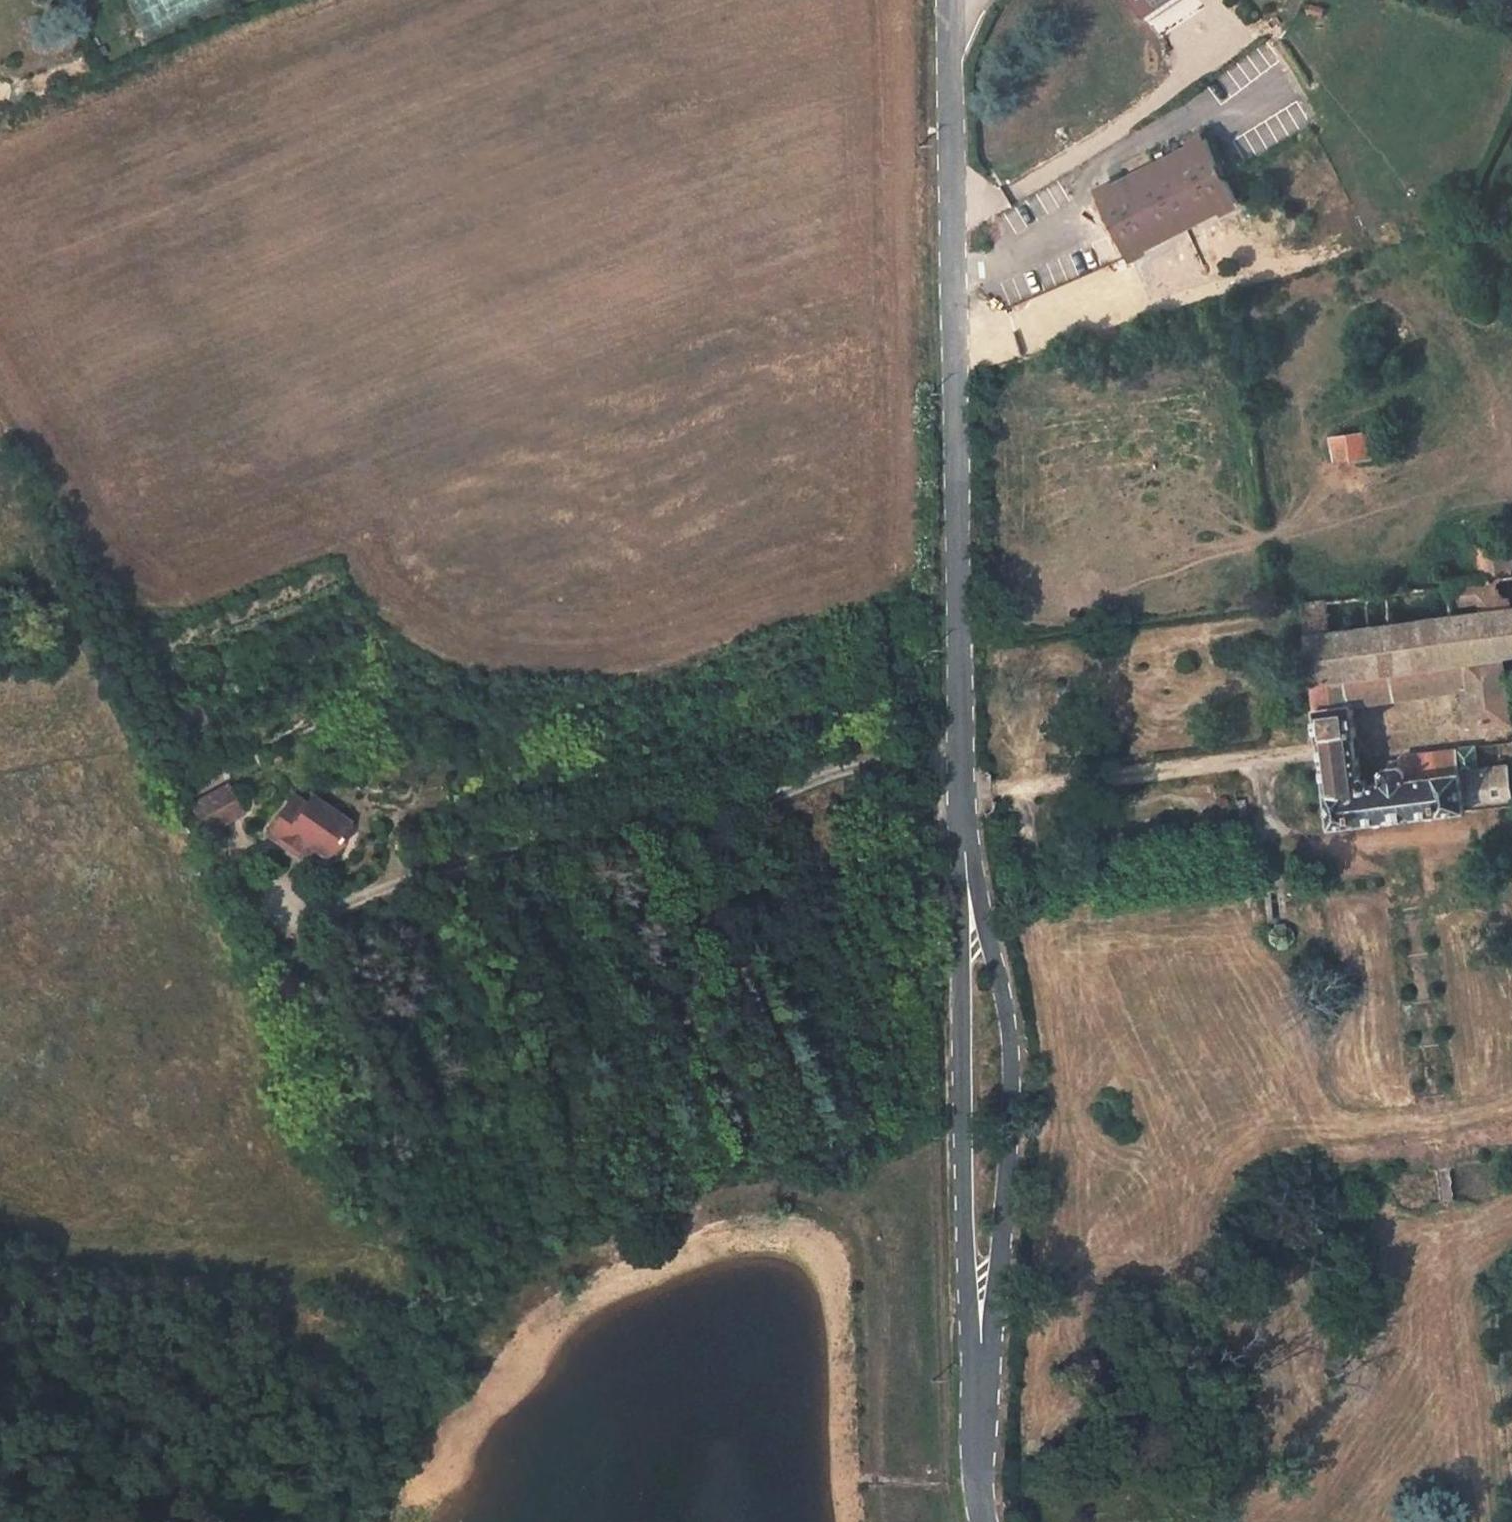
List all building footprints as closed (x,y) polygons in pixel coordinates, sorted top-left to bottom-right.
[(1149,19),(1177,0),(1137,0),(1149,19)] [(1209,137),(1098,193),(1127,254),(1240,199),(1209,137)] [(1383,430),(1334,436),(1336,459),(1385,454),(1383,430)] [(1464,661),(1469,691),(1474,726),(1511,721),(1511,717),(1508,685),(1511,685),(1511,677),(1507,678),(1504,655),(1511,655),(1511,557),(1510,541),(1470,547),(1474,579),(1302,603),(1306,636),(1330,827),(1510,804),(1505,764),(1475,768),(1472,746),(1397,755),(1398,762),(1385,763),(1377,773),(1378,781),(1358,784),(1348,709),(1345,678),(1464,661)] [(1345,678),(1348,709),(1469,691),(1464,661),(1345,678)] [(227,793),(188,810),(201,837),(240,820),(227,793)] [(289,806),(267,840),(289,855),(295,848),(303,855),(309,846),(322,855),(339,842),(344,825),(308,802),(300,814),(289,806)] [(1278,928),(1275,928),(1273,928),(1272,929),(1270,930),(1269,933),(1268,935),(1268,938),(1269,940),(1270,943),(1272,944),(1275,945),(1277,945),(1280,945),(1282,943),(1284,941),(1285,938),(1285,935),(1285,932),(1283,930),(1281,929),(1278,928)]
